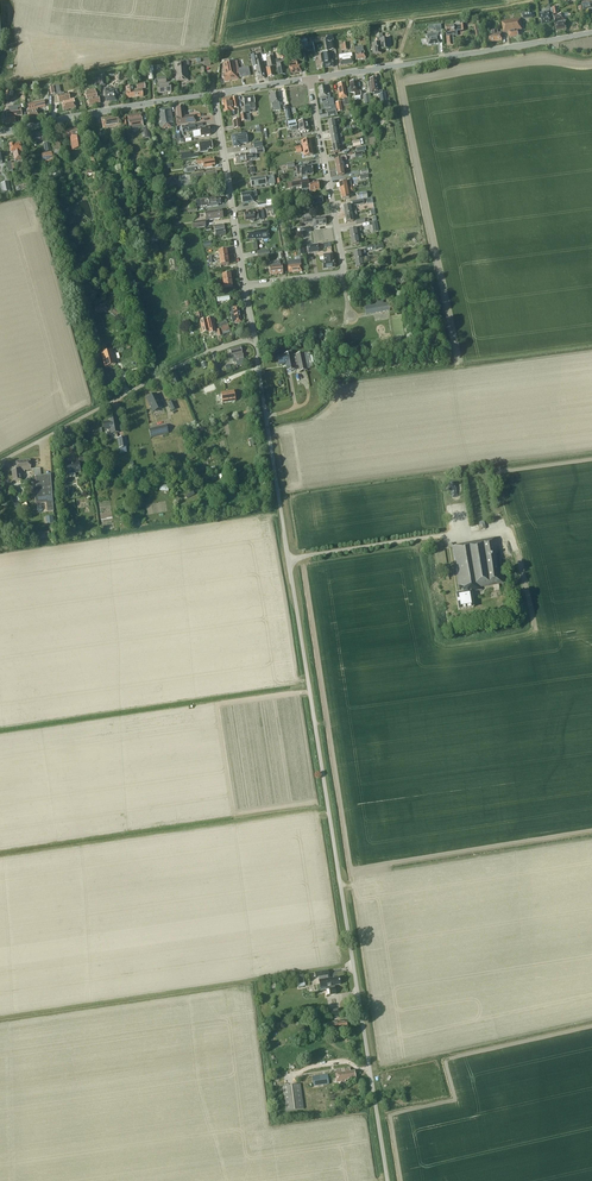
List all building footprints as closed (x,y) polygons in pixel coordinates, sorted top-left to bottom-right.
[(588,10),(587,9),(591,9),(591,0),(585,0),(581,1),(583,12),(588,12),(588,10)] [(551,13),(550,8),(550,6),(547,6),(548,10),(548,11),(545,12),(545,13),(540,13),(542,25),(550,23),(549,14),(551,13)] [(565,21),(564,14),(554,16),(555,23),(556,31),(565,29),(564,21),(565,21)] [(522,29),(520,18),(502,21),(504,33),(508,32),(509,38),(519,36),(518,30),(522,29)] [(454,32),(454,25),(445,26),(447,46),(453,45),(452,36),(457,36),(457,31),(454,32)] [(495,30),(495,29),(490,30),(491,33),(488,33),(490,42),(502,40),(501,32),(498,33),(497,29),(495,30)] [(379,38),(379,35),(378,33),(376,33),(377,43),(372,44),(373,55),(381,54),(381,50),(379,38)] [(382,34),(379,35),(379,38),(381,50),(389,49),(388,38),(382,39),(382,34)] [(325,40),(326,51),(335,50),(333,35),(326,36),(327,39),(325,40)] [(439,43),(438,35),(427,36),(428,45),(439,43)] [(348,50),(347,43),(346,40),(346,37),(340,38),(334,39),(335,41),(340,40),(341,44),(341,48),(341,49),(341,51),(348,50)] [(302,53),(314,50),(313,43),(301,46),(302,53)] [(363,51),(363,47),(354,48),(356,60),(365,59),(364,51),(363,51)] [(273,56),(271,48),(268,49),(269,53),(269,54),(266,54),(266,55),(262,56),(262,59),(261,60),(262,62),(267,61),(268,67),(266,68),(268,78),(274,76),(272,66),(275,66),(273,56)] [(352,53),(348,54),(338,55),(340,66),(353,64),(352,53)] [(258,63),(256,54),(251,56),(254,71),(256,70),(258,79),(265,78),(261,62),(258,63)] [(320,55),(323,68),(333,67),(332,60),(330,61),(329,54),(320,55)] [(279,62),(278,59),(276,60),(278,76),(285,75),(283,61),(279,62)] [(295,61),(295,59),(291,60),(292,62),(288,63),(290,74),(301,72),(300,65),(297,66),(296,61),(295,61)] [(189,65),(189,61),(174,63),(176,82),(188,80),(187,66),(188,65),(189,65)] [(239,74),(236,61),(222,64),(224,76),(223,76),(224,82),(238,79),(237,74),(239,74)] [(166,84),(166,77),(157,78),(158,85),(157,85),(157,87),(158,94),(171,92),(170,83),(166,84)] [(370,82),(367,82),(369,93),(371,93),(379,92),(378,84),(377,84),(376,78),(369,79),(370,82)] [(358,92),(356,81),(349,83),(350,88),(348,89),(349,93),(354,92),(355,96),(361,95),(360,91),(358,92)] [(135,89),(136,97),(143,96),(142,89),(145,88),(144,83),(136,84),(137,89),(135,89)] [(346,105),(350,105),(349,97),(347,98),(344,83),(338,84),(338,90),(339,99),(343,99),(343,102),(345,101),(346,105)] [(58,94),(57,86),(49,87),(50,95),(58,94)] [(136,97),(135,89),(133,89),(133,86),(125,87),(127,98),(136,97)] [(326,86),(318,87),(319,94),(320,98),(321,98),(321,102),(326,101),(327,102),(327,103),(327,104),(329,103),(329,108),(334,107),(333,99),(330,99),(329,94),(327,95),(327,94),(326,92),(326,86)] [(111,90),(110,88),(105,89),(106,102),(116,101),(116,95),(119,95),(119,89),(111,90)] [(97,98),(95,90),(95,89),(85,91),(86,94),(85,94),(86,100),(88,100),(89,105),(100,103),(99,97),(97,98)] [(13,97),(14,93),(6,91),(4,100),(9,101),(10,97),(13,97)] [(278,97),(278,92),(272,93),(272,94),(270,95),(272,112),(278,111),(282,110),(280,97),(278,97)] [(70,100),(69,94),(57,96),(59,102),(63,101),(64,103),(62,104),(63,111),(76,108),(74,99),(70,100)] [(255,103),(254,96),(243,98),(244,107),(250,106),(250,110),(255,109),(254,103),(255,103)] [(238,108),(236,97),(222,99),(223,106),(224,113),(230,112),(235,111),(235,109),(238,108)] [(49,106),(47,100),(44,101),(28,104),(29,110),(27,110),(27,113),(28,119),(39,117),(38,110),(37,110),(37,109),(49,106)] [(18,109),(18,106),(8,107),(8,110),(6,111),(4,115),(4,118),(5,125),(15,123),(14,117),(22,116),(21,108),(18,109)] [(185,117),(183,107),(177,108),(178,117),(176,117),(177,124),(195,122),(194,116),(185,117)] [(337,115),(335,108),(326,110),(327,117),(337,115)] [(173,123),(171,109),(159,110),(160,118),(161,122),(159,122),(160,129),(173,128),(172,123),(173,123)] [(142,120),(141,113),(127,116),(128,122),(129,122),(130,129),(143,127),(142,120)] [(244,115),(244,114),(240,114),(242,122),(245,121),(246,122),(251,121),(249,114),(244,115)] [(121,126),(119,115),(101,119),(103,128),(114,126),(114,127),(121,126)] [(335,128),(334,122),(338,122),(338,119),(334,120),(328,121),(329,129),(335,128)] [(309,131),(307,120),(298,122),(300,133),(309,131)] [(203,127),(202,123),(195,124),(195,123),(183,125),(184,133),(189,132),(188,129),(195,128),(196,129),(199,128),(201,136),(210,135),(209,126),(203,127)] [(335,128),(329,129),(330,137),(337,136),(337,135),(336,130),(340,129),(339,127),(335,128)] [(78,134),(77,128),(65,131),(65,137),(70,137),(72,150),(85,148),(83,134),(78,134)] [(42,137),(41,131),(27,134),(28,140),(29,143),(43,140),(42,137)] [(248,143),(246,134),(232,136),(233,147),(240,146),(240,144),(248,143)] [(338,144),(338,143),(337,138),(341,137),(341,135),(337,135),(337,136),(330,137),(332,145),(338,144)] [(303,149),(312,147),(310,139),(301,141),(303,149)] [(360,146),(360,145),(363,144),(362,139),(352,141),(353,147),(360,146)] [(210,143),(210,141),(199,143),(201,152),(208,151),(208,149),(212,149),(211,143),(210,143)] [(61,150),(60,142),(52,143),(54,156),(61,155),(60,150),(61,150)] [(338,144),(332,145),(333,153),(340,152),(339,146),(343,145),(342,142),(338,143),(338,144)] [(23,159),(20,144),(9,146),(11,154),(13,153),(15,161),(23,159)] [(107,148),(101,144),(98,149),(100,150),(99,152),(101,154),(102,152),(104,153),(107,148)] [(312,147),(303,149),(304,156),(313,155),(312,147)] [(53,161),(51,152),(41,154),(43,163),(53,161)] [(246,160),(253,159),(256,158),(256,153),(252,154),(245,155),(245,154),(235,156),(236,163),(246,161),(246,160)] [(335,160),(336,168),(342,167),(342,166),(341,161),(347,160),(346,157),(341,158),(341,159),(335,160)] [(211,160),(211,158),(196,161),(197,165),(203,164),(203,168),(212,167),(212,165),(215,165),(214,159),(211,160)] [(6,163),(8,172),(11,185),(15,184),(10,162),(6,163)] [(308,167),(307,164),(295,166),(297,173),(300,173),(301,176),(313,174),(311,166),(308,167)] [(342,167),(336,168),(337,176),(344,175),(343,169),(348,168),(348,165),(342,166),(342,167)] [(213,172),(213,171),(204,173),(196,174),(197,182),(205,181),(214,180),(214,178),(217,178),(216,172),(213,172)] [(251,187),(275,184),(276,183),(275,178),(274,178),(273,175),(265,177),(250,179),(251,187)] [(169,187),(178,186),(176,177),(167,178),(169,187)] [(309,183),(308,180),(291,183),(292,188),(301,186),(302,189),(309,188),(310,191),(319,190),(318,181),(309,183)] [(342,182),(339,183),(340,191),(352,189),(351,187),(347,188),(346,182),(342,182)] [(215,185),(215,184),(206,186),(207,194),(216,192),(216,191),(219,191),(218,185),(215,185)] [(352,189),(340,191),(342,199),(349,198),(348,192),(352,192),(352,189)] [(257,196),(256,192),(252,192),(241,194),(242,203),(253,201),(253,197),(257,196)] [(322,203),(321,195),(310,197),(310,196),(305,197),(306,206),(311,205),(315,205),(315,204),(322,203)] [(217,198),(216,197),(206,199),(205,198),(200,199),(201,206),(207,205),(207,207),(218,205),(218,204),(221,203),(220,198),(217,198)] [(344,215),(356,212),(356,210),(351,211),(350,205),(343,206),(344,215)] [(276,214),(274,206),(267,208),(267,211),(271,210),(272,215),(276,214)] [(223,218),(221,210),(204,212),(206,221),(223,218)] [(264,218),(263,210),(255,211),(255,212),(254,212),(244,213),(245,221),(250,220),(251,221),(252,222),(253,222),(254,221),(254,219),(255,219),(255,217),(256,217),(256,220),(264,218)] [(356,212),(344,215),(346,223),(353,221),(352,216),(357,215),(356,212)] [(326,224),(325,217),(312,219),(311,217),(305,218),(306,223),(312,222),(313,226),(326,224)] [(206,227),(205,221),(192,222),(193,229),(206,227)] [(225,234),(224,224),(214,226),(215,236),(225,234)] [(357,236),(357,235),(356,231),(361,230),(361,228),(356,229),(356,228),(349,229),(350,237),(357,236)] [(263,230),(260,230),(253,231),(254,233),(247,234),(248,240),(255,239),(255,240),(262,239),(262,240),(268,239),(267,229),(263,230)] [(357,236),(350,237),(352,245),(359,244),(358,238),(362,237),(362,235),(357,235),(357,236)] [(318,252),(318,244),(307,245),(308,253),(318,252)] [(269,251),(269,249),(257,251),(258,258),(270,257),(269,256),(274,255),(273,250),(269,251)] [(218,251),(219,258),(228,257),(226,250),(218,251)] [(361,259),(361,258),(361,254),(365,253),(365,250),(360,251),(353,252),(354,260),(361,259)] [(333,260),(332,254),(323,255),(324,261),(323,262),(323,269),(335,267),(334,260),(333,260)] [(177,256),(172,257),(175,272),(180,271),(177,256)] [(228,257),(219,258),(220,265),(229,264),(228,257)] [(361,259),(354,260),(356,268),(363,267),(362,261),(366,260),(367,261),(369,260),(368,257),(366,258),(366,257),(361,258),(361,259)] [(280,265),(279,261),(271,262),(271,266),(269,266),(270,275),(283,274),(282,265),(280,265)] [(301,265),(301,262),(288,264),(288,267),(289,273),(302,271),(301,265)] [(222,275),(223,282),(231,281),(230,274),(222,275)] [(232,288),(231,281),(223,282),(224,290),(232,288)] [(383,304),(382,300),(375,301),(376,305),(365,307),(366,315),(389,311),(388,303),(383,304)] [(112,314),(120,319),(123,315),(121,314),(122,312),(114,307),(114,308),(108,307),(108,304),(104,303),(95,306),(94,308),(96,313),(98,314),(104,312),(106,312),(112,314)] [(236,307),(236,306),(232,307),(233,308),(230,308),(232,324),(235,323),(235,324),(239,323),(241,322),(239,307),(236,307)] [(215,323),(214,317),(200,321),(202,333),(209,332),(209,334),(216,332),(214,323),(215,323)] [(230,321),(226,322),(226,321),(220,323),(221,327),(222,332),(223,334),(230,332),(228,325),(231,324),(230,321)] [(242,352),(241,347),(230,349),(231,355),(233,363),(236,362),(237,366),(245,364),(243,358),(242,352)] [(105,367),(116,364),(112,350),(101,353),(105,367)] [(292,356),(292,353),(276,356),(278,365),(285,364),(286,371),(295,370),(294,366),(298,365),(299,371),(306,370),(303,354),(292,356)] [(217,366),(213,355),(209,357),(216,375),(220,373),(217,366)] [(180,384),(175,373),(170,376),(173,383),(172,383),(175,389),(181,386),(182,388),(192,384),(190,380),(180,384)] [(234,391),(221,393),(222,403),(235,401),(234,391)] [(147,399),(153,412),(163,407),(156,394),(147,399)] [(172,411),(177,409),(173,401),(168,403),(172,411)] [(119,433),(117,417),(108,419),(108,421),(103,422),(104,431),(110,430),(111,434),(119,433)] [(168,433),(166,425),(149,429),(151,438),(168,433)] [(127,447),(125,437),(117,438),(119,448),(120,448),(121,453),(127,452),(126,447),(127,447)] [(30,470),(29,460),(16,462),(17,469),(16,470),(11,471),(13,481),(21,480),(21,478),(22,477),(21,472),(24,472),(24,470),(30,470)] [(81,472),(79,461),(66,463),(68,474),(81,472)] [(41,475),(40,468),(33,469),(35,488),(32,488),(34,504),(46,503),(46,512),(54,511),(50,475),(41,475)] [(49,537),(48,532),(33,534),(34,540),(49,537)] [(504,583),(497,538),(452,546),(460,590),(462,590),(463,593),(456,594),(459,610),(473,607),(471,591),(482,589),(482,587),(504,583)] [(328,971),(314,973),(315,978),(318,978),(320,990),(328,989),(330,995),(335,994),(335,993),(336,992),(337,991),(336,990),(336,989),(334,989),(334,986),(340,985),(339,977),(333,978),(332,978),(329,978),(328,975),(329,974),(329,972),(328,971)] [(341,1016),(340,1008),(330,1010),(332,1018),(341,1016)] [(341,1022),(340,1021),(334,1022),(334,1021),(328,1022),(330,1032),(336,1031),(336,1030),(340,1030),(340,1029),(347,1028),(346,1021),(341,1022)] [(350,1072),(349,1068),(335,1071),(337,1083),(345,1082),(345,1081),(349,1080),(348,1079),(355,1078),(355,1071),(350,1072)] [(328,1085),(327,1074),(312,1077),(313,1087),(328,1085)] [(303,1109),(300,1084),(282,1087),(285,1112),(303,1109)]
